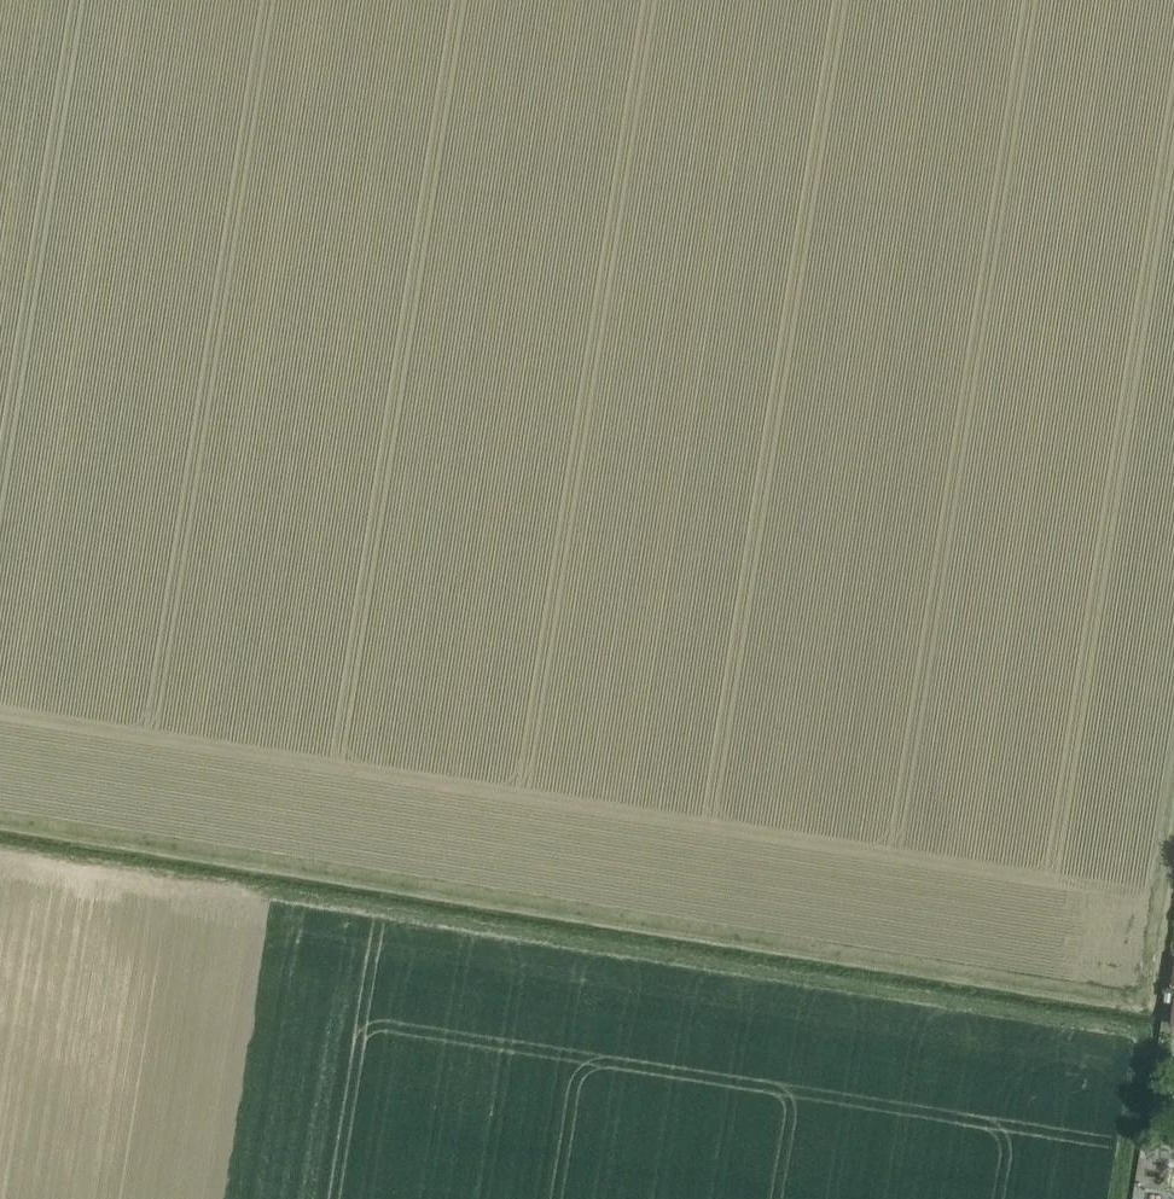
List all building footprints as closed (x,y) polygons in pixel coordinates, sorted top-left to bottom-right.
[(1165,1000),(1173,1001),(1173,1000),(1173,991),(1167,990),(1165,1000)]
